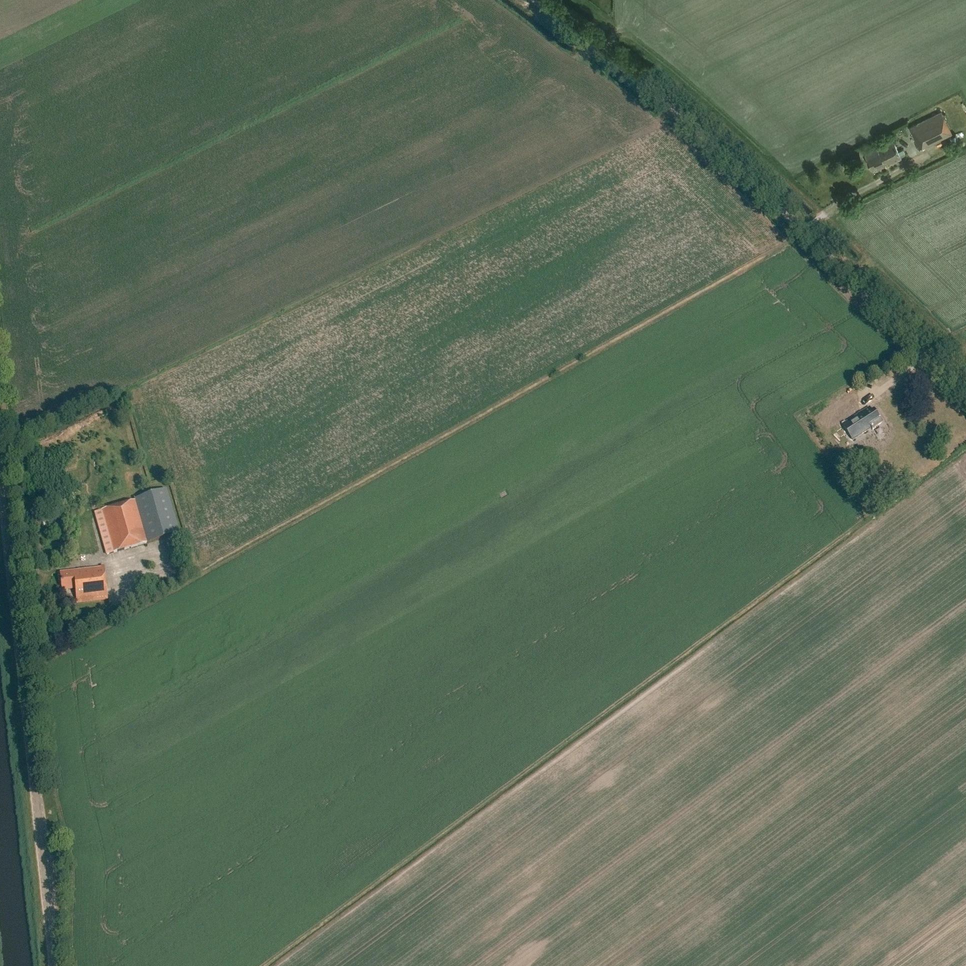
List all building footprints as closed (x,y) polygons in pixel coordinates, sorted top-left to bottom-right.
[(910,129),(921,150),(953,135),(942,113),(910,129)] [(877,149),(865,155),(872,170),(876,168),(877,170),(902,159),(894,143),(878,151),(877,149)] [(850,421),(843,425),(853,440),(872,428),(873,429),(882,423),(874,411),(872,412),(869,409),(850,421)] [(106,528),(100,529),(107,555),(179,534),(167,490),(134,500),(135,501),(102,511),(106,528)] [(104,566),(101,567),(101,569),(61,573),(62,590),(75,589),(77,604),(108,600),(104,566)]
